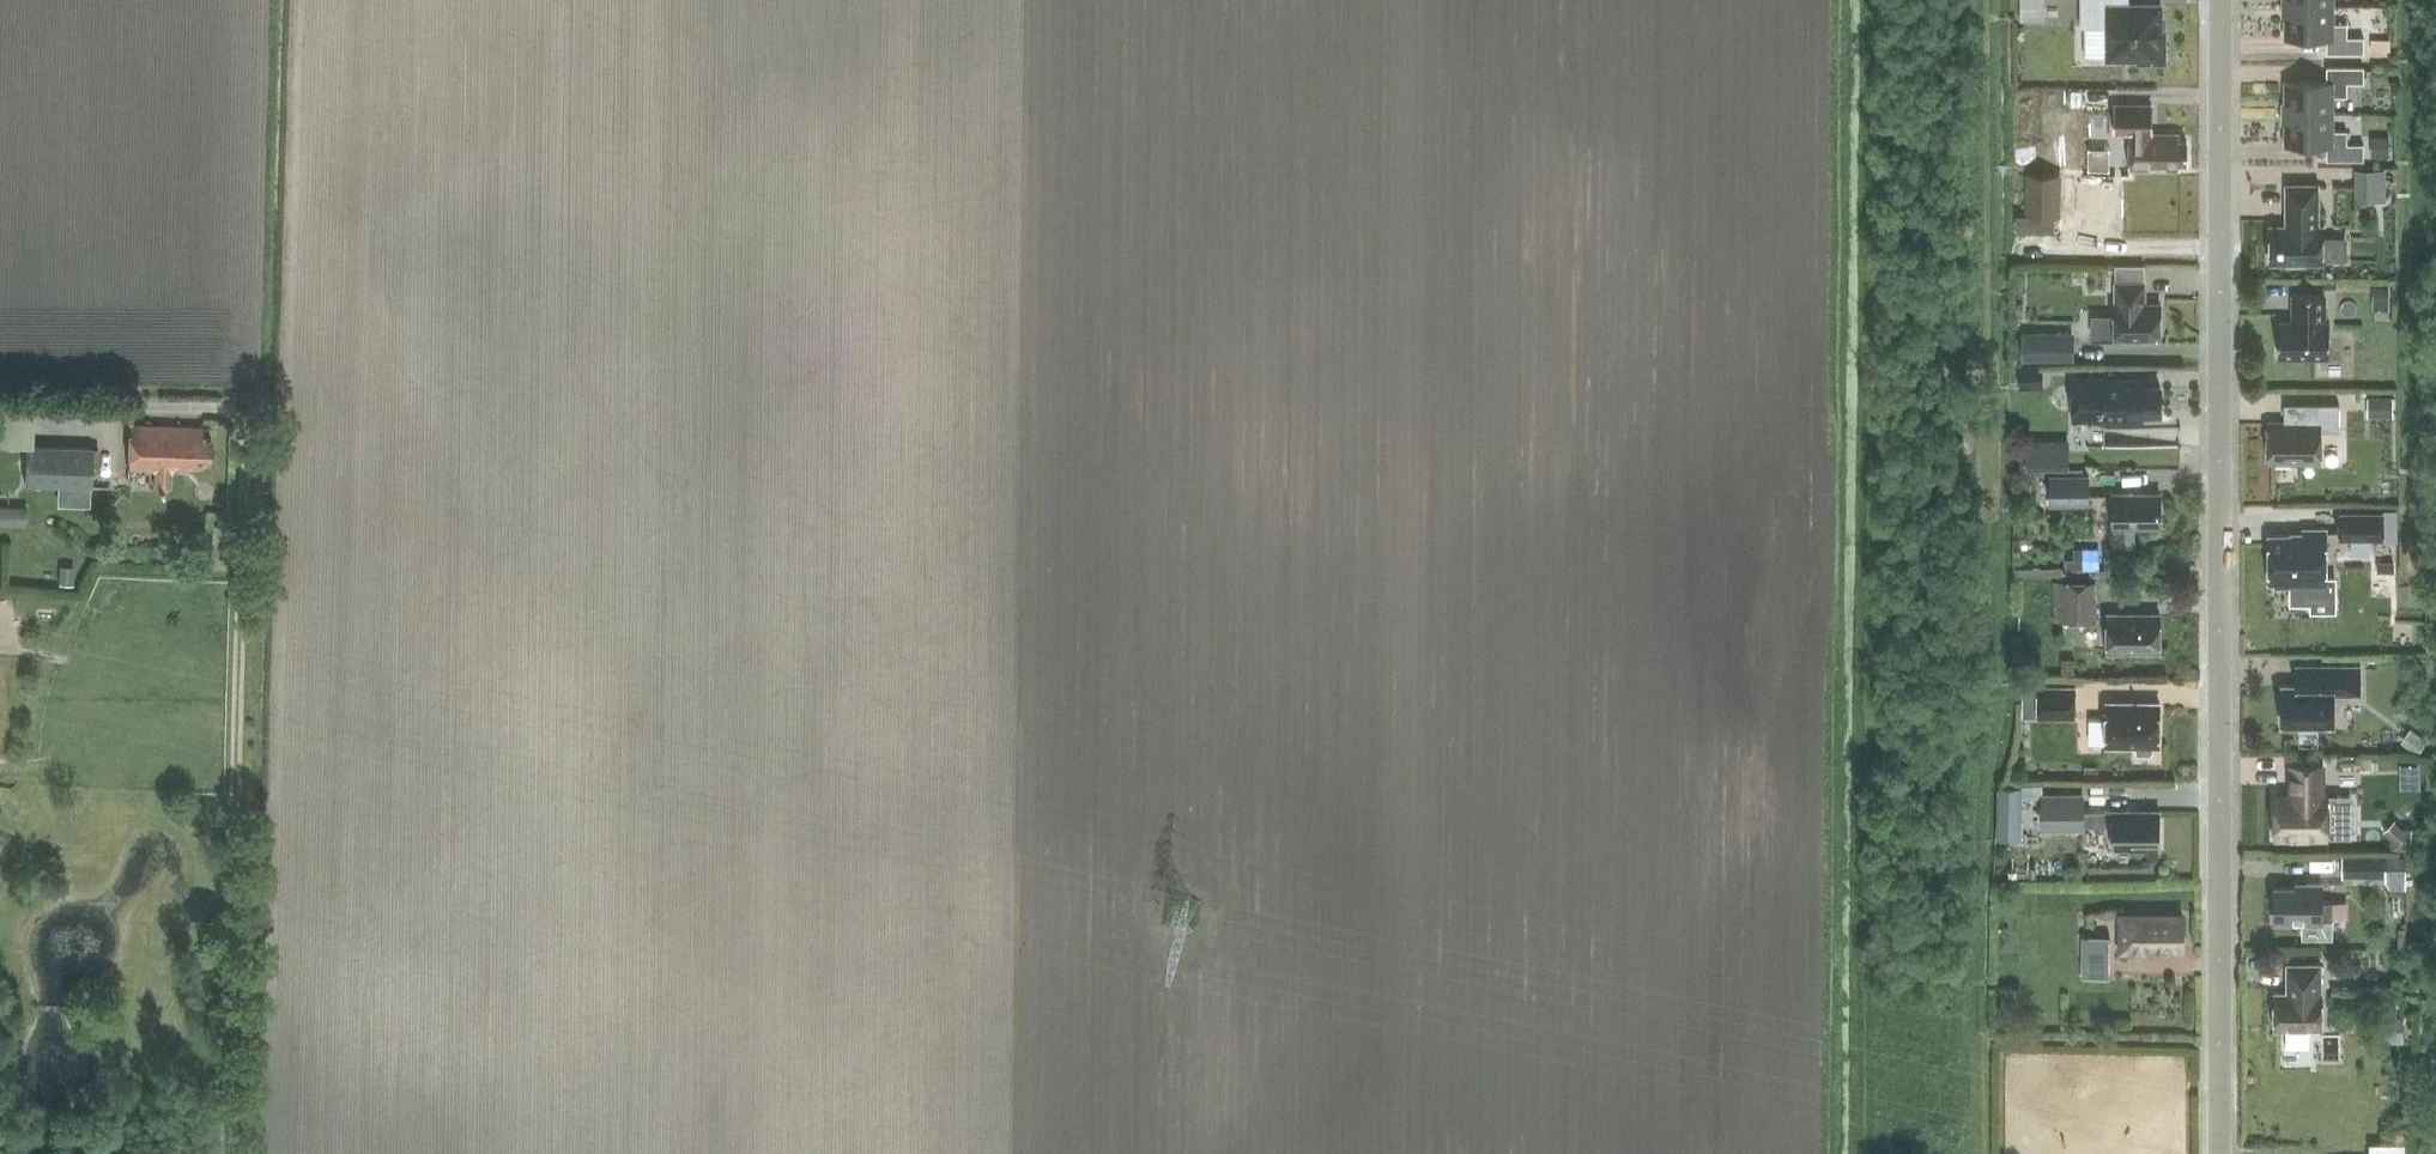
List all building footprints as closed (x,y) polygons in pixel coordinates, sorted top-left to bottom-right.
[(2048,17),(2049,0),(2019,0),(2019,17),(2048,17)] [(2080,27),(2107,27),(2107,59),(2138,59),(2138,63),(2164,63),(2163,31),(2160,31),(2160,6),(2119,6),(2119,0),(2080,0),(2080,27)] [(2284,8),(2333,9),(2333,0),(2284,0),(2284,8)] [(2284,8),(2283,40),(2326,40),(2326,55),(2362,55),(2363,40),(2346,40),(2346,26),(2333,26),(2333,9),(2284,8)] [(2371,40),(2371,51),(2390,51),(2390,40),(2389,40),(2371,40)] [(2283,115),(2332,116),(2332,98),(2345,98),(2345,85),(2362,85),(2362,70),(2326,69),(2325,84),(2283,84),(2283,115)] [(2184,164),(2185,141),(2178,141),(2178,133),(2151,133),(2151,105),(2117,105),(2116,133),(2129,133),(2128,169),(2177,170),(2177,164),(2184,164)] [(2362,162),(2362,147),(2345,147),(2345,133),(2332,133),(2332,116),(2283,115),(2283,147),(2325,147),(2325,162),(2362,162)] [(2371,136),(2371,157),(2389,157),(2389,136),(2371,136)] [(2384,201),(2384,171),(2353,170),(2353,201),(2384,201)] [(2059,217),(2061,176),(2026,175),(2024,215),(2059,217)] [(2268,263),(2321,263),(2321,227),(2316,227),(2316,185),(2284,185),(2284,227),(2268,227),(2268,263)] [(2326,235),(2326,257),(2348,257),(2348,236),(2326,235)] [(2026,273),(2013,273),(2013,291),(2026,291),(2026,273)] [(2113,305),(2113,337),(2159,337),(2159,305),(2143,305),(2143,283),(2114,283),(2114,305),(2113,305)] [(2371,286),(2370,310),(2387,311),(2387,287),(2371,286)] [(2277,356),(2327,356),(2328,323),(2322,323),(2322,294),(2292,294),(2292,323),(2277,323),(2277,356)] [(2074,360),(2075,331),(2023,331),(2022,359),(2074,360)] [(2016,371),(2016,387),(2040,387),(2040,371),(2016,371)] [(2073,380),(2073,418),(2140,418),(2140,411),(2159,411),(2159,387),(2140,387),(2140,380),(2073,380)] [(2368,417),(2393,416),(2392,397),(2368,398),(2368,417)] [(2337,431),(2337,404),(2307,404),(2307,423),(2268,423),(2268,461),(2274,461),(2318,461),(2318,431),(2337,431)] [(210,459),(211,438),(203,438),(203,428),(129,425),(128,468),(156,469),(156,487),(170,488),(171,469),(191,470),(191,466),(203,467),(203,458),(210,459)] [(2069,468),(2069,440),(2027,440),(2027,468),(2069,468)] [(96,447),(35,446),(28,446),(27,486),(59,487),(74,487),(95,488),(96,447)] [(2088,504),(2087,474),(2048,474),(2048,504),(2088,504)] [(59,487),(58,504),(74,505),(74,487),(59,487)] [(2112,494),(2112,525),(2135,525),(2159,525),(2159,493),(2112,494)] [(0,506),(0,524),(26,525),(27,507),(0,506)] [(2340,540),(2384,540),(2384,512),(2340,513),(2340,540)] [(2135,525),(2112,525),(2112,548),(2135,548),(2135,525)] [(2268,537),(2269,579),(2273,579),(2279,584),(2291,584),(2291,603),(2311,603),(2311,599),(2336,599),(2336,578),(2326,578),(2325,530),(2324,530),(2303,530),(2303,537),(2268,537)] [(2066,558),(2066,569),(2099,569),(2099,548),(2074,548),(2074,558),(2066,558)] [(2371,561),(2373,593),(2399,591),(2397,560),(2371,561)] [(60,565),(58,584),(74,585),(75,566),(60,565)] [(2090,578),(2052,579),(2053,618),(2092,617),(2092,592),(2090,592),(2090,578)] [(2106,614),(2106,649),(2159,649),(2159,615),(2106,614)] [(2062,658),(2061,674),(2075,674),(2076,659),(2062,658)] [(2321,684),(2282,684),(2282,724),(2333,724),(2333,692),(2360,692),(2360,663),(2321,663),(2321,684)] [(2074,685),(2034,685),(2034,694),(2033,694),(2033,713),(2034,713),(2034,717),(2073,717),(2074,685)] [(2159,703),(2105,703),(2105,743),(2135,744),(2135,748),(2137,752),(2149,752),(2151,748),(2151,744),(2158,744),(2159,703)] [(2290,794),(2274,794),(2274,837),(2327,837),(2327,794),(2322,794),(2322,763),(2290,763),(2290,794)] [(2400,774),(2401,788),(2420,787),(2419,764),(2400,765),(2400,772),(2400,774)] [(1997,817),(1997,840),(2020,840),(2020,817),(2020,786),(1997,786),(1997,817)] [(2043,794),(2043,828),(2084,828),(2084,826),(2084,811),(2084,794),(2043,794)] [(2084,811),(2084,826),(2113,826),(2113,847),(2160,847),(2160,811),(2113,811),(2084,811)] [(2410,846),(2410,825),(2401,825),(2394,818),(2382,829),(2390,836),(2390,846),(2410,846)] [(2401,856),(2340,857),(2340,877),(2383,877),(2384,879),(2389,889),(2401,889),(2401,856)] [(2273,886),(2273,922),(2321,922),(2321,918),(2332,918),(2332,900),(2321,900),(2321,882),(2305,882),(2305,886),(2273,886)] [(2333,917),(2349,917),(2349,901),(2333,901),(2333,917)] [(2176,939),(2182,938),(2182,918),(2142,918),(2142,914),(2122,914),(2122,947),(2139,947),(2141,951),(2158,951),(2161,947),(2176,947),(2176,939)] [(2083,976),(2111,976),(2111,935),(2083,935),(2083,976)] [(2409,950),(2409,935),(2398,935),(2398,950),(2409,950)] [(2379,960),(2379,952),(2367,952),(2367,960),(2379,960)] [(2286,992),(2273,992),(2274,1028),(2321,1028),(2321,992),(2320,992),(2320,963),(2286,963),(2286,992)] [(2366,971),(2366,980),(2378,980),(2378,971),(2366,971)] [(2372,1042),(2403,1042),(2403,1017),(2372,1017),(2372,1042)] [(2407,1139),(2369,1138),(2369,1153),(2407,1153),(2407,1139)]
